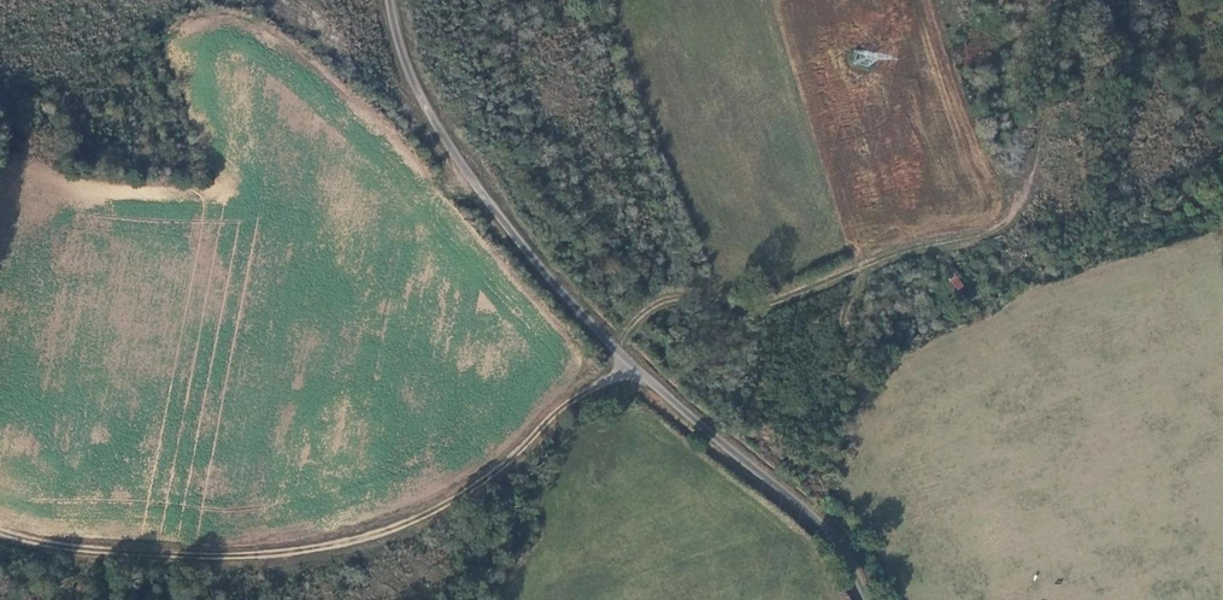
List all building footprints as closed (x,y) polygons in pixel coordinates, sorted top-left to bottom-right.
[(954,273),(948,279),(958,291),(964,285),(954,273)]
